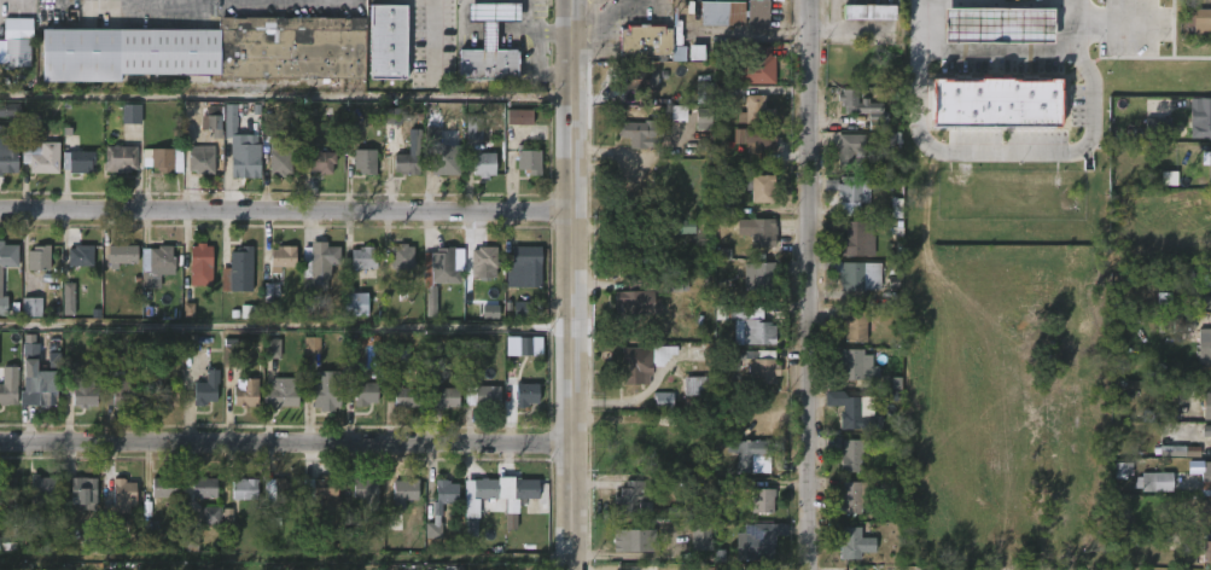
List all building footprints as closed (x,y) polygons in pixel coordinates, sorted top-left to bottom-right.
[(746,10),(746,0),(767,0),(767,29),(746,29),(746,17),(743,17),(743,24),(698,24),(698,1),(743,1),(743,10),(746,10)] [(496,21),(497,48),(513,47),(513,77),(454,77),(454,48),(477,47),(477,21),(462,18),(462,2),(513,1),(514,2),(514,18),(513,21),(496,21)] [(411,77),(373,77),(374,25),(375,25),(375,4),(412,4),(411,77)] [(895,19),(846,19),(846,5),(897,5),(897,19),(895,19)] [(943,42),(1053,44),(1053,10),(944,8),(943,42)] [(1184,10),(1210,10),(1210,37),(1198,36),(1198,24),(1184,24),(1184,10)] [(365,18),(365,78),(220,77),(220,75),(120,75),(120,82),(51,81),(48,81),(48,77),(42,77),(42,29),(219,30),(219,17),(365,18)] [(31,40),(31,65),(5,65),(4,18),(33,18),(31,40)] [(663,24),(663,28),(668,28),(668,46),(683,46),(683,62),(624,60),(624,54),(618,54),(618,29),(624,29),(624,24),(663,24)] [(770,56),(773,56),(773,62),(779,62),(776,83),(741,83),(741,62),(751,62),(751,47),(770,47),(770,56)] [(656,69),(656,89),(622,88),(622,68),(656,69)] [(932,126),(1061,128),(1062,81),(933,79),(932,126)] [(712,104),(711,83),(696,84),(697,104),(712,104)] [(858,88),(858,103),(885,103),(885,114),(846,115),(846,106),(844,106),(844,101),(839,101),(839,93),(843,93),(843,88),(858,88)] [(767,95),(767,109),(776,109),(776,121),(767,121),(767,123),(738,123),(738,112),(747,112),(747,95),(767,95)] [(1189,98),(1210,98),(1210,136),(1189,136),(1189,98)] [(122,124),(142,125),(142,104),(122,104),(122,124)] [(686,121),(686,108),(672,108),(672,121),(686,121)] [(385,124),(403,125),(403,109),(385,109),(385,124)] [(532,125),(533,110),(507,110),(507,125),(532,125)] [(39,116),(39,136),(42,136),(42,142),(59,142),(59,174),(22,173),(23,116),(39,116)] [(222,116),(202,116),(201,130),(212,130),(212,138),(221,138),(222,116)] [(696,130),(712,130),(711,117),(696,118),(696,130)] [(482,139),(481,118),(466,118),(467,140),(482,139)] [(1169,138),(1143,138),(1143,118),(1169,118),(1169,138)] [(654,121),(654,149),(636,149),(636,134),(624,134),(624,136),(618,136),(618,124),(623,124),(624,122),(645,123),(645,121),(654,121)] [(346,142),(355,141),(355,127),(346,128),(346,142)] [(776,129),(776,136),(778,136),(776,152),(749,152),(749,144),(744,144),(744,129),(776,129)] [(258,135),(258,144),(262,144),(262,178),(233,178),(233,144),(245,144),(245,134),(258,135)] [(866,134),(864,150),(849,149),(849,159),(862,159),(862,170),(836,169),(837,134),(866,134)] [(450,135),(450,146),(460,146),(460,175),(432,176),(433,146),(442,146),(442,135),(450,135)] [(1,178),(0,178),(0,152),(5,152),(5,142),(17,142),(17,163),(13,163),(13,174),(1,174),(1,178)] [(292,142),(292,174),(286,174),(286,178),(276,178),(276,175),(270,175),(270,158),(268,158),(270,142),(292,142)] [(120,145),(120,147),(138,147),(138,170),(132,170),(132,173),(127,173),(127,174),(116,174),(116,171),(105,171),(106,147),(115,147),(115,145),(120,145)] [(80,149),(80,152),(94,152),(94,163),(92,163),(92,174),(69,173),(69,170),(63,170),(63,152),(75,151),(75,149),(80,149)] [(174,149),(182,150),(182,173),(157,173),(157,168),(142,167),(142,149),(174,149)] [(376,173),(376,149),(354,150),(354,174),(376,173)] [(200,151),(200,153),(214,153),(215,174),(202,175),(202,173),(190,171),(188,153),(200,151)] [(496,153),(495,175),(473,175),(474,153),(477,153),(477,151),(479,151),(479,153),(496,153)] [(541,151),(542,176),(529,176),(529,171),(519,171),(519,151),(541,151)] [(320,152),(336,152),(336,164),(333,164),(333,175),(319,174),(319,171),(310,171),(310,153),(320,152)] [(403,152),(403,155),(420,155),(420,169),(417,169),(417,175),(401,176),(401,173),(395,173),(395,156),(398,156),(398,152),(403,152)] [(1210,183),(1210,152),(1201,152),(1201,165),(1209,165),(1209,183),(1210,183)] [(773,203),(750,202),(750,174),(773,175),(773,203)] [(893,176),(893,190),(871,190),(871,203),(842,203),(842,198),(839,198),(839,190),(826,190),(826,180),(839,180),(839,184),(842,184),(843,176),(893,176)] [(740,202),(722,200),(721,213),(739,214),(740,202)] [(776,235),(776,248),(752,246),(752,235),(744,235),(745,220),(778,219),(776,235)] [(695,222),(674,221),(674,234),(694,234),(695,222)] [(871,222),(869,238),(864,238),(863,257),(838,257),(838,244),(842,244),(842,238),(844,238),(844,233),(843,233),(843,221),(871,222)] [(651,234),(651,252),(653,252),(654,263),(622,263),(622,248),(624,248),(624,234),(651,234)] [(328,242),(328,246),(343,246),(343,264),(333,264),(333,285),(330,285),(330,291),(307,293),(307,277),(314,277),(314,263),(304,263),(304,248),(313,248),(313,242),(328,242)] [(19,268),(0,268),(0,243),(4,243),(4,245),(19,245),(19,268)] [(206,243),(206,246),(211,246),(212,285),(191,285),(190,246),(197,246),(197,243),(206,243)] [(28,269),(27,269),(27,251),(33,251),(33,246),(50,245),(50,271),(28,269)] [(72,266),(68,266),(68,249),(74,249),(74,245),(93,246),(93,267),(72,266)] [(110,264),(109,264),(109,245),(138,246),(138,264),(110,264)] [(171,245),(173,257),(176,257),(176,275),(161,275),(161,289),(142,289),(141,249),(158,249),(158,246),(171,245)] [(414,255),(414,268),(398,268),(398,263),(392,263),(392,245),(414,245),(414,255)] [(252,246),(252,292),(229,292),(229,290),(221,290),(221,268),(231,268),(231,251),(241,252),(241,246),(252,246)] [(297,248),(296,268),(281,268),(281,274),(270,274),(270,269),(262,269),(262,252),(270,254),(270,249),(276,249),(276,246),(297,248)] [(497,248),(496,268),(494,268),(494,280),(478,280),(479,267),(473,267),(473,250),(479,250),(479,246),(497,248)] [(541,248),(540,287),(523,287),(523,264),(512,264),(513,246),(541,248)] [(374,248),(374,257),(378,257),(378,269),(351,268),(353,250),(360,250),(360,248),(374,248)] [(456,248),(456,269),(461,269),(461,283),(443,284),(443,304),(427,304),(427,287),(425,287),(424,252),(437,252),(437,248),(456,248)] [(843,262),(881,263),(881,290),(842,290),(842,280),(839,280),(839,273),(825,273),(825,262),(843,262)] [(779,292),(746,292),(746,263),(779,263),(779,292)] [(652,291),(652,299),(658,298),(658,313),(612,315),(612,291),(624,291),(624,279),(657,279),(657,291),(652,291)] [(74,315),(74,283),(62,283),(62,315),(74,315)] [(367,316),(344,316),(345,293),(367,293),(367,316)] [(42,298),(23,298),(23,318),(42,318),(42,298)] [(533,302),(514,302),(514,318),(533,318),(533,302)] [(751,304),(751,306),(763,306),(764,322),(772,322),(772,326),(776,326),(776,345),(735,345),(735,319),(716,320),(716,306),(751,304)] [(498,306),(483,306),(482,318),(498,319),(498,306)] [(867,312),(867,343),(846,343),(846,331),(842,331),(842,312),(867,312)] [(1195,330),(1194,318),(1174,319),(1174,331),(1195,330)] [(1210,320),(1210,367),(1204,367),(1204,356),(1199,356),(1199,336),(1204,336),(1204,330),(1210,330),(1210,320)] [(516,356),(535,356),(534,337),(516,338),(516,356)] [(241,339),(240,370),(223,370),(225,338),(241,339)] [(320,338),(305,338),(305,354),(321,353),(320,338)] [(280,339),(264,340),(265,359),(280,358),(280,339)] [(651,366),(650,373),(647,372),(647,384),(619,383),(619,372),(627,372),(627,368),(621,368),(621,348),(675,347),(675,355),(668,355),(666,363),(662,363),(662,366),(651,366)] [(705,347),(704,372),(700,372),(700,376),(709,377),(709,408),(681,408),(681,376),(691,377),(691,372),(689,372),(691,347),(705,347)] [(746,349),(746,351),(776,350),(776,365),(780,365),(780,376),(776,376),(776,384),(765,384),(765,388),(750,388),(750,362),(755,362),(755,360),(740,361),(740,371),(724,371),(724,359),(732,359),(732,349),(746,349)] [(864,349),(864,355),(871,355),(871,366),(881,367),(881,378),(875,378),(875,380),(843,380),(843,373),(837,373),(837,363),(842,363),(842,349),(864,349)] [(59,374),(58,401),(47,400),(47,405),(35,405),(35,391),(28,391),(29,376),(25,376),(25,361),(37,361),(37,372),(59,372),(59,374)] [(93,379),(93,386),(98,386),(98,407),(88,406),(88,409),(72,407),(72,396),(64,396),(66,363),(77,363),(77,378),(93,379)] [(219,370),(219,385),(215,385),(216,403),(205,403),(205,407),(194,408),(194,382),(206,383),(206,370),(219,370)] [(123,372),(123,379),(129,379),(129,388),(136,388),(136,407),(120,407),(120,409),(113,409),(113,407),(106,407),(106,392),(109,392),(109,372),(123,372)] [(339,386),(339,407),(334,407),(334,413),(320,412),(320,408),(313,408),(315,388),(312,388),(312,374),(322,376),(322,386),(339,386)] [(378,383),(377,403),(367,403),(367,407),(355,407),(355,378),(363,379),(363,383),(378,383)] [(179,406),(178,380),(153,380),(154,407),(179,406)] [(258,380),(258,408),(246,407),(246,411),(240,411),(240,407),(234,407),(234,385),(240,386),(240,380),(258,380)] [(402,383),(402,389),(419,389),(419,408),(403,409),(403,408),(395,408),(395,383),(402,383)] [(538,385),(538,403),(528,403),(528,408),(516,407),(517,383),(538,385)] [(18,406),(0,404),(0,384),(17,384),(17,401),(18,401),(18,406)] [(298,388),(298,407),(281,407),(281,411),(274,411),(272,407),(262,406),(262,394),(272,394),(272,388),(275,388),(275,384),(281,384),(281,388),(298,388)] [(501,386),(500,408),(483,408),(483,406),(474,406),(474,402),(464,402),(464,390),(476,390),(476,386),(501,386)] [(437,408),(436,389),(460,389),(460,408),(437,408)] [(1201,391),(1210,391),(1210,419),(1201,419),(1201,391)] [(673,410),(673,392),(655,392),(655,410),(673,410)] [(858,396),(858,417),(880,417),(880,429),(838,430),(838,411),(842,411),(842,396),(858,396)] [(1203,425),(1210,426),(1210,437),(1201,436),(1203,425)] [(868,440),(868,447),(864,447),(864,455),(860,454),(858,472),(838,472),(842,440),(868,440)] [(770,441),(770,458),(756,458),(755,473),(738,473),(739,453),(732,453),(732,441),(770,441)] [(1200,447),(1163,446),(1163,456),(1199,457),(1200,447)] [(1210,485),(1210,498),(1199,498),(1199,463),(1210,463),(1210,485)] [(1175,492),(1143,492),(1143,473),(1175,473),(1175,492)] [(16,495),(0,496),(0,475),(5,475),(5,476),(16,476),(16,495)] [(37,475),(56,476),(54,495),(46,495),(45,504),(31,504),(31,475),(37,475)] [(168,475),(168,476),(175,476),(175,496),(152,498),(152,477),(168,475)] [(361,475),(361,477),(380,476),(380,496),(354,496),(354,475),(361,475)] [(206,476),(219,477),(219,498),(192,496),(192,476),(206,476)] [(330,476),(330,478),(339,478),(339,499),(315,498),(315,478),(322,479),(322,476),(330,476)] [(97,477),(95,510),(77,510),(77,502),(71,502),(71,477),(97,477)] [(124,477),(126,482),(135,482),(135,505),(129,505),(129,522),(115,522),(115,547),(103,547),(103,504),(113,504),(112,477),(124,477)] [(285,477),(286,482),(296,482),(296,501),(264,501),(264,478),(285,477)] [(488,477),(488,478),(497,478),(499,498),(474,499),(474,478),(488,477)] [(538,498),(514,498),(514,477),(538,478),(538,498)] [(258,500),(234,500),(234,482),(241,482),(241,478),(260,479),(258,500)] [(419,478),(418,498),(406,498),(404,508),(394,508),(395,479),(419,478)] [(447,478),(450,479),(450,482),(459,482),(459,502),(442,504),(442,514),(433,514),(433,501),(437,501),(436,478),(447,478)] [(646,479),(645,490),(651,490),(651,512),(621,512),(621,502),(615,502),(615,495),(621,496),(621,487),(627,487),(627,479),(646,479)] [(861,514),(840,514),(840,496),(843,496),(843,482),(878,482),(878,496),(864,496),(864,498),(861,498),(861,514)] [(774,512),(753,511),(753,490),(775,490),(774,512)] [(1209,499),(1210,499),(1210,523),(1199,523),(1199,501),(1209,501),(1209,499)] [(221,525),(220,507),(203,508),(203,525),(221,525)] [(232,509),(223,509),(223,527),(232,527),(232,509)] [(466,519),(466,536),(478,536),(478,519),(466,519)] [(691,551),(711,550),(711,519),(691,520),(691,551)] [(442,538),(441,523),(425,523),(426,539),(442,538)] [(775,559),(745,559),(746,523),(790,523),(790,535),(778,535),(776,545),(775,545),(775,559)] [(860,528),(860,539),(874,539),(874,554),(860,553),(860,562),(838,562),(838,542),(842,542),(842,528),(860,528)] [(640,539),(640,551),(621,549),(621,541),(616,541),(616,536),(619,536),(619,529),(644,529),(644,539),(640,539)] [(184,547),(197,548),(198,531),(185,530),(184,547)] [(1198,541),(1210,541),(1210,563),(1198,563),(1198,541)]
